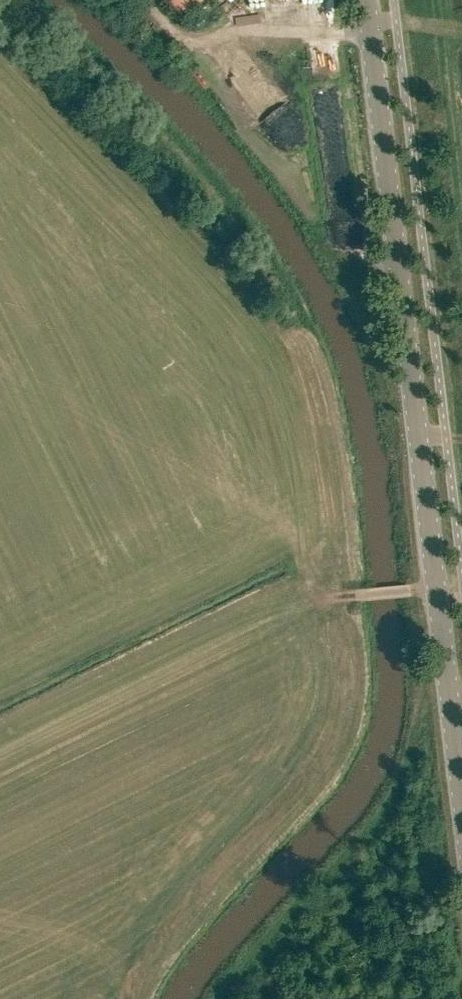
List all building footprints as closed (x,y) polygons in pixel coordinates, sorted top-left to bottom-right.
[(193,0),(162,0),(173,15),(193,0)]
